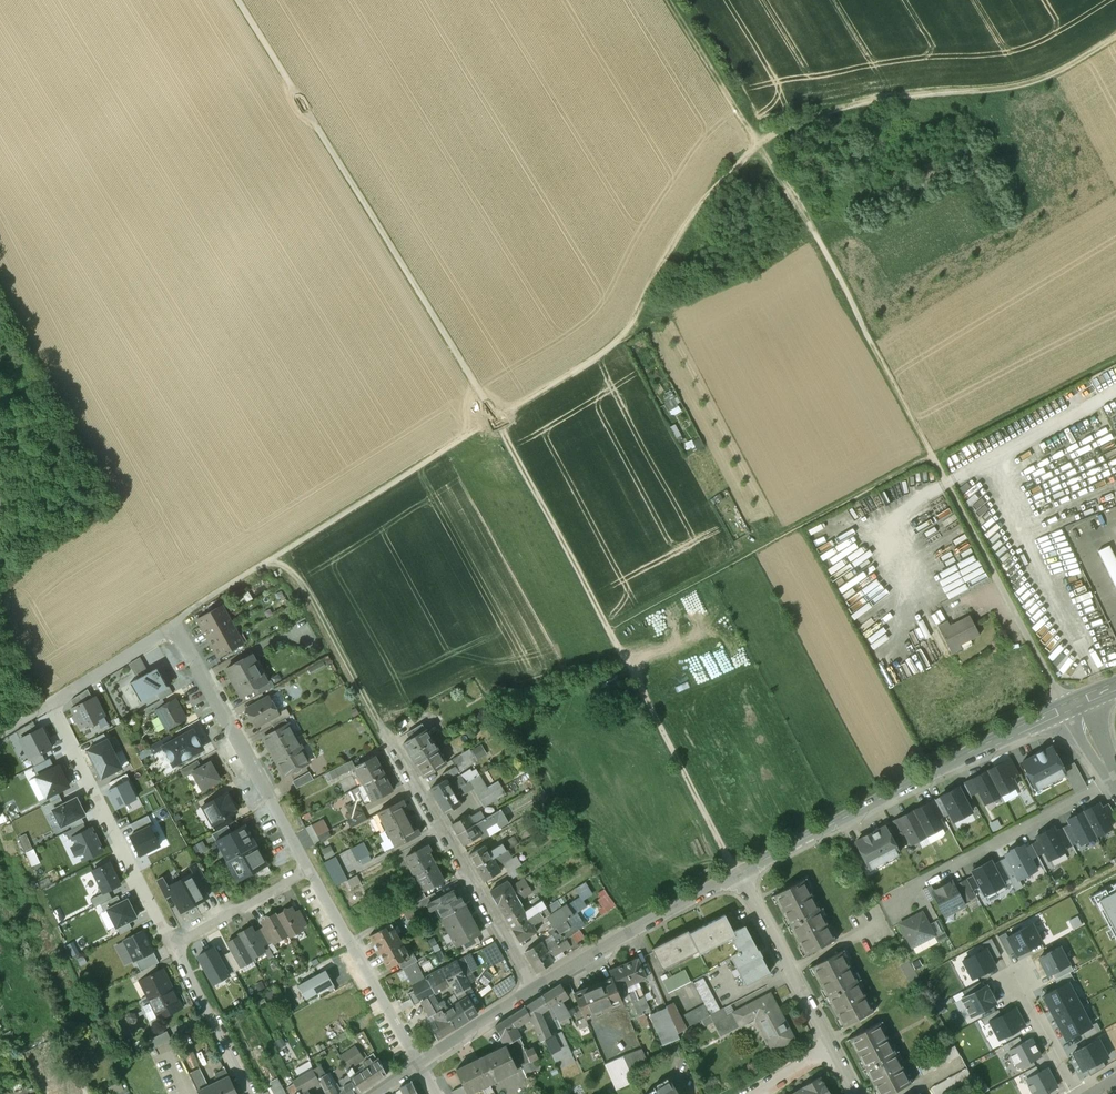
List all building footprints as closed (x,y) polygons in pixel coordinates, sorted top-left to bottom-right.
[(929,502),(936,513),(951,504),(944,493),(929,502)] [(949,536),(964,527),(959,517),(943,525),(949,536)] [(930,519),(913,528),(916,534),(933,524),(930,519)] [(946,569),(975,552),(968,539),(948,551),(952,556),(942,562),(946,569)] [(1109,546),(1098,551),(1115,587),(1115,560),(1109,546)] [(968,564),(971,570),(983,564),(980,558),(968,564)] [(955,585),(972,579),(970,573),(953,579),(955,585)] [(222,605),(197,619),(218,658),(243,644),(243,643),(241,644),(236,635),(238,634),(236,635),(231,626),(233,625),(233,624),(231,625),(226,616),(227,615),(225,616),(220,607),(222,606),(222,605)] [(970,616),(950,626),(947,621),(937,626),(952,653),(962,648),(960,644),(979,634),(970,616)] [(907,648),(919,642),(910,625),(898,631),(907,648)] [(1094,653),(1090,645),(1095,642),(1090,631),(1078,637),(1091,663),(1097,660),(1094,653)] [(252,654),(226,669),(226,670),(230,677),(233,684),(234,683),(241,696),(241,697),(258,688),(268,682),(268,681),(267,681),(253,655),(252,654)] [(129,664),(135,676),(147,669),(140,658),(129,664)] [(168,687),(158,668),(130,683),(140,703),(168,687)] [(268,682),(258,688),(261,693),(274,686),(271,680),(268,682)] [(74,707),(92,698),(88,689),(71,700),(74,707)] [(105,716),(95,696),(92,698),(74,707),(71,708),(75,715),(73,716),(76,722),(78,721),(81,728),(89,724),(90,726),(93,727),(97,725),(98,721),(97,720),(105,716)] [(268,697),(248,708),(247,709),(257,726),(269,719),(278,714),(278,713),(273,705),(270,706),(266,700),(269,698),(268,697)] [(162,699),(145,709),(149,716),(157,711),(156,710),(166,705),(162,699)] [(166,705),(156,710),(157,711),(167,729),(186,719),(175,700),(166,705)] [(286,709),(278,713),(278,714),(269,719),(272,725),(273,725),(285,718),(290,715),(286,709)] [(285,718),(273,725),(276,731),(288,724),(285,718)] [(16,731),(20,739),(38,730),(33,721),(16,731)] [(276,731),(263,738),(270,749),(295,736),(288,724),(276,731)] [(406,734),(409,740),(426,730),(423,724),(406,734)] [(38,730),(20,739),(30,759),(42,753),(52,748),(42,728),(38,730)] [(404,743),(415,762),(437,749),(426,730),(404,743)] [(175,740),(166,745),(165,746),(164,747),(164,748),(165,749),(172,763),(173,764),(174,764),(176,764),(184,759),(185,759),(187,759),(189,758),(190,757),(192,756),(193,754),(200,750),(201,749),(201,748),(201,747),(200,745),(199,744),(198,744),(197,743),(194,739),(195,737),(195,736),(194,735),(193,733),(192,732),(191,732),(190,732),(175,740)] [(172,734),(149,747),(153,755),(164,748),(164,747),(165,746),(166,745),(175,740),(172,734)] [(295,736),(270,749),(276,761),(301,747),(295,736)] [(114,754),(107,740),(87,750),(94,764),(114,754)] [(301,747),(276,761),(284,776),(292,771),(293,772),(296,773),(301,771),(302,767),(301,766),(309,762),(301,747)] [(475,747),(452,760),(456,767),(479,754),(475,747)] [(1051,747),(1022,762),(1036,789),(1065,774),(1065,773),(1062,768),(1051,747)] [(437,749),(415,762),(424,777),(446,764),(437,749)] [(42,753),(30,759),(34,766),(46,760),(42,753)] [(114,754),(94,764),(101,778),(121,768),(114,754)] [(459,771),(481,759),(479,754),(456,767),(459,771)] [(375,757),(355,767),(364,784),(383,774),(375,757)] [(55,768),(50,758),(46,760),(34,766),(33,767),(37,777),(55,768)] [(1019,774),(1010,758),(1003,762),(1011,778),(1019,774)] [(198,761),(180,770),(184,778),(193,773),(193,772),(201,767),(198,761)] [(349,762),(335,769),(339,776),(352,769),(349,762)] [(1011,778),(1003,762),(987,771),(1000,795),(1015,787),(1011,778)] [(201,767),(193,772),(193,773),(202,790),(220,780),(210,763),(201,767)] [(55,768),(37,777),(47,797),(48,797),(58,792),(69,786),(58,766),(55,768)] [(456,767),(443,774),(445,777),(448,775),(449,777),(459,771),(456,767)] [(470,770),(461,775),(466,784),(480,776),(476,769),(472,772),(470,770)] [(987,771),(972,779),(978,791),(985,803),(1000,795),(987,771)] [(309,772),(293,781),(296,788),(313,780),(309,772)] [(383,774),(364,784),(372,801),(392,791),(383,774)] [(446,779),(430,788),(437,800),(453,791),(466,784),(461,775),(458,777),(459,779),(454,782),(456,785),(451,788),(446,779)] [(466,784),(453,791),(455,794),(461,790),(463,794),(473,788),(480,801),(502,788),(499,782),(487,788),(480,776),(466,784)] [(978,791),(972,779),(964,783),(964,784),(970,795),(978,791)] [(127,781),(108,791),(117,808),(135,799),(127,781)] [(964,784),(958,787),(965,801),(971,798),(970,795),(964,784)] [(958,787),(941,796),(949,813),(953,821),(971,812),(965,801),(958,787)] [(502,788),(480,801),(483,807),(506,794),(502,788)] [(453,791),(437,800),(445,813),(463,803),(460,798),(458,799),(455,794),(453,791)] [(58,792),(48,797),(51,803),(60,798),(61,797),(58,792)] [(226,793),(202,807),(213,825),(230,816),(237,812),(235,809),(236,809),(228,795),(228,796),(226,793)] [(949,813),(941,796),(935,800),(943,816),(944,816),(949,813)] [(64,804),(60,798),(51,803),(43,806),(46,813),(53,810),(64,804)] [(64,804),(53,810),(62,826),(70,822),(81,816),(85,814),(77,798),(64,804)] [(402,800),(373,815),(382,832),(408,818),(402,807),(405,805),(402,800)] [(943,816),(935,800),(929,803),(937,819),(943,816)] [(929,803),(913,811),(926,835),(941,827),(937,819),(929,803)] [(1098,803),(1083,811),(1096,836),(1111,828),(1110,825),(1100,807),(1098,803)] [(1100,807),(1110,825),(1115,821),(1115,816),(1108,803),(1100,807)] [(475,825),(457,835),(463,846),(480,835),(482,839),(489,835),(486,829),(497,822),(501,828),(509,823),(502,810),(475,825)] [(913,811),(898,819),(904,831),(910,843),(926,835),(913,811)] [(1083,811),(1067,820),(1069,824),(1079,841),(1080,844),(1096,836),(1083,811)] [(364,812),(348,821),(351,827),(367,819),(364,812)] [(148,815),(131,824),(136,834),(150,826),(153,825),(148,815)] [(469,815),(452,825),(457,835),(475,825),(469,815)] [(81,816),(70,822),(73,829),(84,823),(85,823),(81,816)] [(230,816),(213,825),(216,832),(228,825),(233,822),(230,816)] [(382,832),(381,833),(386,841),(382,843),(386,852),(420,834),(417,829),(414,830),(408,818),(382,832)] [(904,831),(898,819),(891,822),(898,834),(904,831)] [(87,830),(84,823),(73,829),(66,832),(69,839),(72,838),(87,830)] [(1069,824),(1062,827),(1072,845),(1079,841),(1069,824)] [(216,832),(212,834),(216,841),(231,832),(228,825),(216,832)] [(231,832),(216,841),(216,842),(218,841),(228,859),(226,860),(227,861),(256,845),(245,825),(231,832)] [(160,845),(150,826),(136,834),(131,836),(141,855),(160,845)] [(885,826),(870,834),(870,833),(863,837),(864,837),(855,842),(869,868),(899,853),(885,826)] [(1053,827),(1036,836),(1038,840),(1044,852),(1048,860),(1066,851),(1065,848),(1056,831),(1053,827)] [(1072,845),(1062,827),(1056,831),(1065,848),(1072,845)] [(92,828),(87,830),(72,838),(76,845),(72,847),(76,856),(80,854),(84,861),(103,851),(92,828)] [(328,831),(318,836),(321,842),(331,836),(328,831)] [(1044,852),(1038,840),(1031,844),(1037,856),(1044,852)] [(364,842),(351,848),(357,861),(369,855),(370,854),(364,842)] [(505,844),(496,849),(496,850),(499,855),(507,851),(504,847),(506,846),(505,844)] [(1037,856),(1031,844),(1024,848),(1031,859),(1037,856)] [(256,845),(227,861),(238,881),(256,870),(267,864),(256,845)] [(428,845),(406,856),(415,874),(416,873),(435,863),(429,852),(431,850),(428,845)] [(1023,845),(1017,848),(1016,847),(1010,850),(1011,851),(1005,855),(1006,857),(1016,875),(1018,879),(1036,869),(1031,859),(1024,848),(1023,845)] [(485,847),(469,856),(477,869),(499,855),(496,850),(490,854),(485,847)] [(507,851),(499,855),(503,861),(504,863),(513,857),(512,855),(510,856),(507,851)] [(369,855),(361,859),(363,864),(371,859),(369,855)] [(499,855),(477,869),(485,882),(501,873),(497,865),(503,861),(499,855)] [(347,880),(335,857),(324,863),(336,886),(347,880)] [(1006,857),(1000,861),(1009,878),(1016,875),(1006,857)] [(990,860),(971,871),(973,875),(980,886),(984,895),(985,895),(988,901),(997,896),(994,890),(1003,885),(1002,882),(993,864),(990,860)] [(1009,878),(1000,861),(993,864),(1002,882),(1009,878)] [(205,876),(197,862),(190,865),(193,873),(195,872),(199,879),(205,876)] [(109,863),(93,871),(104,893),(109,891),(120,885),(109,863)] [(435,863),(416,873),(425,890),(444,880),(435,863)] [(267,864),(256,870),(260,878),(271,872),(267,864)] [(193,873),(181,879),(194,903),(201,899),(204,900),(207,898),(208,895),(199,879),(195,872),(193,873)] [(357,875),(345,881),(349,889),(361,883),(357,875)] [(980,886),(973,875),(966,878),(973,890),(980,886)] [(168,887),(163,877),(156,880),(165,898),(171,895),(167,887),(168,887)] [(806,878),(771,896),(771,897),(774,896),(790,925),(786,927),(823,907),(819,909),(804,880),(807,879),(806,878)] [(966,878),(954,885),(963,903),(976,896),(973,890),(966,878)] [(168,887),(167,887),(171,895),(173,898),(180,910),(183,911),(186,910),(187,907),(194,903),(181,879),(168,887)] [(528,880),(517,886),(518,887),(521,892),(529,886),(527,884),(530,882),(528,880)] [(951,881),(932,891),(945,916),(964,906),(963,903),(954,885),(951,881)] [(508,883),(491,893),(498,906),(516,895),(521,892),(518,887),(512,891),(508,883)] [(1112,885),(1113,888),(1107,892),(1105,889),(1093,895),(1098,903),(1096,903),(1115,940),(1115,883),(1112,885)] [(529,886),(521,892),(524,898),(525,898),(535,892),(534,890),(532,891),(529,886)] [(109,891),(104,893),(91,900),(95,907),(101,904),(113,898),(109,891)] [(422,891),(406,899),(410,905),(415,903),(425,897),(422,891)] [(437,899),(427,904),(428,905),(431,910),(437,907),(443,917),(446,916),(463,907),(466,905),(461,896),(456,898),(453,891),(437,899)] [(516,895),(498,906),(505,918),(523,908),(518,901),(524,898),(521,892),(516,895)] [(425,897),(415,903),(418,910),(428,905),(427,904),(437,899),(434,893),(425,897)] [(113,898),(101,904),(105,911),(108,909),(121,902),(118,895),(113,898)] [(565,896),(554,903),(558,909),(568,901),(565,896)] [(121,902),(108,909),(117,927),(128,921),(137,917),(128,899),(121,902)] [(543,902),(532,909),(532,910),(526,914),(529,919),(536,915),(547,908),(543,902)] [(468,917),(463,907),(446,916),(453,928),(449,930),(457,945),(461,943),(477,934),(478,933),(470,917),(468,917)] [(823,907),(786,927),(790,925),(805,954),(802,955),(803,956),(838,937),(837,937),(835,938),(819,909),(823,907)] [(294,914),(291,908),(288,909),(285,908),(283,912),(278,915),(277,915),(288,935),(289,937),(303,929),(301,926),(294,914)] [(523,908),(505,918),(513,930),(529,919),(526,914),(523,908)] [(547,908),(536,915),(539,922),(540,922),(551,915),(547,908)] [(569,908),(550,921),(554,928),(574,915),(569,908)] [(307,923),(300,910),(294,914),(301,926),(307,923)] [(914,917),(908,920),(908,919),(900,924),(904,932),(903,932),(907,938),(912,946),(934,935),(928,924),(922,912),(913,916),(914,917)] [(276,913),(270,917),(266,916),(265,920),(263,921),(266,927),(273,939),(274,942),(288,935),(277,915),(278,915),(276,913)] [(393,915),(380,921),(383,927),(392,922),(392,924),(396,922),(393,915)] [(529,919),(513,930),(520,943),(537,933),(533,926),(539,922),(536,915),(529,919)] [(725,915),(689,933),(698,950),(699,953),(732,937),(735,935),(733,932),(725,915)] [(947,937),(938,919),(928,924),(934,935),(938,942),(947,937)] [(128,921),(117,927),(120,934),(132,928),(128,921)] [(383,927),(370,934),(379,952),(400,939),(392,924),(392,922),(383,927)] [(1008,936),(1007,937),(1014,951),(1016,955),(1041,942),(1031,924),(1008,936)] [(737,953),(731,956),(746,985),(764,975),(769,972),(761,956),(762,956),(759,949),(758,950),(745,925),(739,928),(740,928),(733,932),(735,935),(732,937),(733,939),(733,940),(739,951),(737,952),(737,953)] [(251,927),(238,935),(239,936),(251,958),(252,957),(264,951),(261,946),(254,933),(251,927)] [(266,927),(260,930),(267,943),(267,942),(273,939),(266,927)] [(136,961),(154,952),(143,930),(124,940),(135,962),(136,961)] [(260,930),(254,933),(261,946),(267,943),(260,930)] [(688,930),(652,948),(662,969),(698,950),(689,933),(688,930)] [(1007,937),(1008,936),(1005,932),(998,936),(1007,955),(1014,951),(1007,937)] [(477,934),(461,943),(465,950),(481,942),(477,934)] [(251,958),(239,936),(227,943),(231,951),(240,967),(253,959),(252,957),(251,958)] [(985,948),(991,960),(1000,956),(991,938),(982,943),(985,949),(985,948)] [(400,939),(379,952),(388,968),(401,961),(409,956),(409,955),(400,939)] [(494,965),(508,958),(498,940),(485,947),(494,965)] [(555,940),(544,947),(547,952),(558,945),(555,940)] [(541,943),(526,953),(531,963),(547,952),(544,947),(541,943)] [(558,945),(547,952),(550,958),(562,951),(558,945)] [(219,957),(213,947),(198,956),(213,983),(229,975),(219,957)] [(1059,947),(1039,958),(1047,974),(1051,972),(1068,963),(1059,947)] [(985,949),(963,960),(972,978),(995,966),(991,960),(985,948),(985,949)] [(231,951),(219,957),(229,975),(241,968),(240,967),(231,951)] [(841,951),(812,966),(828,996),(857,981),(841,951)] [(141,971),(156,964),(159,963),(154,952),(136,961),(141,971)] [(547,952),(531,963),(537,972),(553,963),(550,958),(547,952)] [(409,956),(401,961),(404,967),(416,961),(413,953),(409,955),(409,956)] [(425,956),(416,961),(418,966),(428,961),(425,956)] [(637,959),(624,964),(635,992),(643,1010),(649,1008),(638,983),(644,980),(643,978),(645,977),(637,959)] [(404,967),(403,968),(414,989),(420,1000),(427,996),(435,992),(427,978),(424,979),(424,978),(418,966),(416,961),(404,967)] [(456,961),(448,965),(456,980),(464,976),(463,974),(456,961)] [(1068,963),(1051,972),(1055,979),(1070,971),(1073,970),(1069,963),(1068,963)] [(156,964),(141,971),(144,978),(159,971),(156,964)] [(624,964),(609,971),(612,978),(617,989),(620,988),(621,990),(626,987),(629,995),(635,992),(624,964)] [(448,965),(441,968),(449,984),(451,983),(456,980),(448,965)] [(493,965),(481,978),(488,984),(500,971),(493,965)] [(441,968),(434,972),(442,988),(449,984),(441,968)] [(144,978),(139,981),(140,982),(141,981),(148,995),(147,996),(171,985),(171,984),(170,984),(163,971),(164,970),(163,969),(159,971),(144,978)] [(685,969),(662,981),(668,993),(691,981),(685,969)] [(333,984),(326,970),(298,986),(306,999),(333,984)] [(1054,980),(1058,988),(1068,982),(1068,983),(1074,980),(1070,971),(1055,979),(1054,980)] [(434,972),(424,978),(424,979),(427,978),(435,992),(442,988),(434,972)] [(464,976),(456,980),(451,983),(456,992),(469,985),(465,978),(464,976)] [(612,978),(574,993),(579,1005),(584,1016),(622,1001),(617,989),(612,978)] [(720,1010),(703,978),(693,983),(710,1015),(720,1010)] [(857,981),(828,996),(843,1026),(872,1010),(857,981)] [(965,997),(983,987),(980,982),(962,991),(965,997)] [(1042,996),(1054,1018),(1079,1004),(1068,983),(1068,982),(1058,988),(1042,996)] [(560,984),(542,995),(549,1008),(551,1006),(557,1019),(559,1022),(568,1017),(565,1012),(561,1007),(560,1007),(557,1002),(560,1000),(560,1001),(568,996),(560,984)] [(171,985),(147,996),(150,1003),(143,1006),(150,1020),(157,1017),(158,1017),(181,1005),(171,985)] [(469,985),(456,992),(458,997),(471,990),(469,985)] [(961,999),(970,1016),(980,1011),(993,1005),(996,1003),(987,985),(983,987),(965,997),(961,999)] [(414,989),(407,993),(413,1004),(420,1000),(414,989)] [(643,1010),(635,992),(629,995),(638,1016),(644,1014),(643,1010)] [(770,992),(732,1013),(739,1025),(739,1026),(756,1017),(763,1030),(762,1031),(768,1043),(781,1036),(785,1044),(795,1039),(784,1019),(781,1021),(767,995),(771,993),(770,992)] [(542,995),(524,1007),(529,1017),(533,1025),(544,1019),(541,1014),(544,1013),(543,1011),(548,1008),(549,1008),(542,995)] [(441,1010),(436,1012),(427,996),(420,1000),(430,1016),(433,1014),(436,1020),(429,1023),(437,1039),(455,1028),(449,1019),(447,1020),(443,1012),(441,1010)] [(477,1013),(467,996),(459,1002),(463,1010),(469,1019),(477,1013)] [(459,1002),(443,1012),(447,1020),(449,1019),(455,1028),(469,1019),(463,1010),(459,1002)] [(703,1004),(680,1016),(674,1004),(666,1007),(677,1033),(686,1028),(709,1015),(703,1004)] [(1091,1025),(1079,1004),(1054,1018),(1065,1039),(1081,1031),(1091,1025)] [(579,1005),(567,1010),(573,1022),(576,1021),(580,1029),(588,1025),(584,1016),(579,1005)] [(993,1005),(980,1011),(983,1017),(996,1010),(993,1005)] [(557,1019),(551,1006),(549,1008),(548,1008),(554,1020),(557,1019)] [(524,1007),(509,1017),(514,1026),(529,1017),(524,1007)] [(666,1007),(650,1014),(663,1045),(679,1038),(677,1033),(666,1007)] [(710,1015),(720,1035),(739,1025),(732,1013),(726,1016),(722,1008),(720,1010),(710,1015)] [(1024,1026),(1015,1008),(989,1021),(999,1039),(1024,1026)] [(509,1017),(495,1026),(506,1045),(515,1040),(516,1042),(521,1040),(514,1026),(509,1017)] [(544,1019),(533,1025),(540,1041),(545,1039),(547,1044),(551,1052),(564,1046),(567,1044),(561,1032),(552,1036),(544,1019)] [(879,1022),(850,1038),(865,1068),(894,1052),(879,1022)] [(1096,1022),(1091,1025),(1081,1031),(1085,1038),(1101,1030),(1096,1022)] [(167,1031),(148,1040),(152,1049),(171,1039),(167,1031)] [(1041,1056),(1031,1038),(1009,1050),(1011,1055),(1010,1056),(1014,1064),(1016,1063),(1018,1068),(1041,1056)] [(1108,1057),(1098,1039),(1073,1053),(1082,1070),(1086,1068),(1102,1060),(1108,1057)] [(516,1042),(515,1040),(506,1045),(515,1064),(521,1064),(526,1062),(528,1061),(524,1052),(522,1046),(519,1047),(516,1042)] [(377,1059),(367,1045),(361,1048),(371,1063),(377,1059)] [(505,1046),(478,1059),(489,1082),(517,1068),(515,1064),(506,1045),(505,1045),(505,1046)] [(954,1045),(917,1065),(923,1075),(960,1055),(954,1045)] [(352,1067),(365,1059),(355,1046),(339,1056),(349,1076),(355,1089),(358,1093),(359,1093),(365,1090),(355,1073),(352,1067)] [(564,1046),(551,1052),(553,1056),(567,1050),(564,1046)] [(533,1048),(524,1052),(528,1061),(526,1062),(528,1067),(536,1064),(534,1058),(537,1057),(533,1048)] [(623,1056),(631,1075),(649,1064),(643,1049),(623,1056)] [(865,1068),(879,1093),(888,1093),(910,1082),(894,1052),(865,1068)] [(631,1075),(623,1056),(605,1063),(614,1085),(631,1075)] [(371,1063),(368,1065),(366,1063),(364,1065),(365,1067),(360,1070),(369,1087),(386,1074),(378,1058),(377,1059),(371,1063)] [(478,1059),(456,1070),(463,1085),(467,1093),(482,1086),(489,1082),(478,1059)] [(1102,1060),(1086,1068),(1090,1076),(1105,1066),(1102,1060)] [(930,1088),(933,1093),(942,1093),(972,1077),(967,1068),(930,1088)] [(1026,1079),(1029,1085),(1027,1086),(1031,1093),(1033,1092),(1034,1093),(1042,1093),(1057,1086),(1047,1068),(1026,1079)] [(313,1069),(302,1075),(301,1073),(298,1075),(299,1077),(293,1081),(295,1084),(300,1092),(306,1089),(319,1081),(313,1069)] [(369,1087),(360,1070),(355,1073),(365,1090),(369,1087)] [(631,1075),(614,1085),(617,1091),(635,1083),(631,1075)] [(199,1093),(238,1093),(229,1076),(198,1091),(199,1093)] [(349,1076),(343,1079),(351,1091),(355,1089),(349,1076)] [(814,1079),(813,1078),(806,1082),(807,1084),(796,1090),(799,1093),(830,1093),(820,1079),(817,1077),(814,1079)] [(278,1078),(272,1081),(274,1086),(272,1087),(276,1093),(286,1093),(278,1078)] [(328,1088),(322,1079),(319,1081),(324,1090),(328,1088)] [(655,1089),(657,1091),(652,1093),(679,1093),(671,1080),(655,1089)] [(411,1082),(400,1087),(403,1093),(418,1093),(411,1082)] [(295,1084),(287,1088),(290,1093),(298,1093),(300,1093),(300,1092),(295,1084)] [(452,1091),(453,1093),(468,1093),(467,1093),(463,1085),(452,1091)] [(337,1093),(332,1086),(328,1088),(324,1090),(327,1093),(348,1093),(345,1089),(337,1093)]
